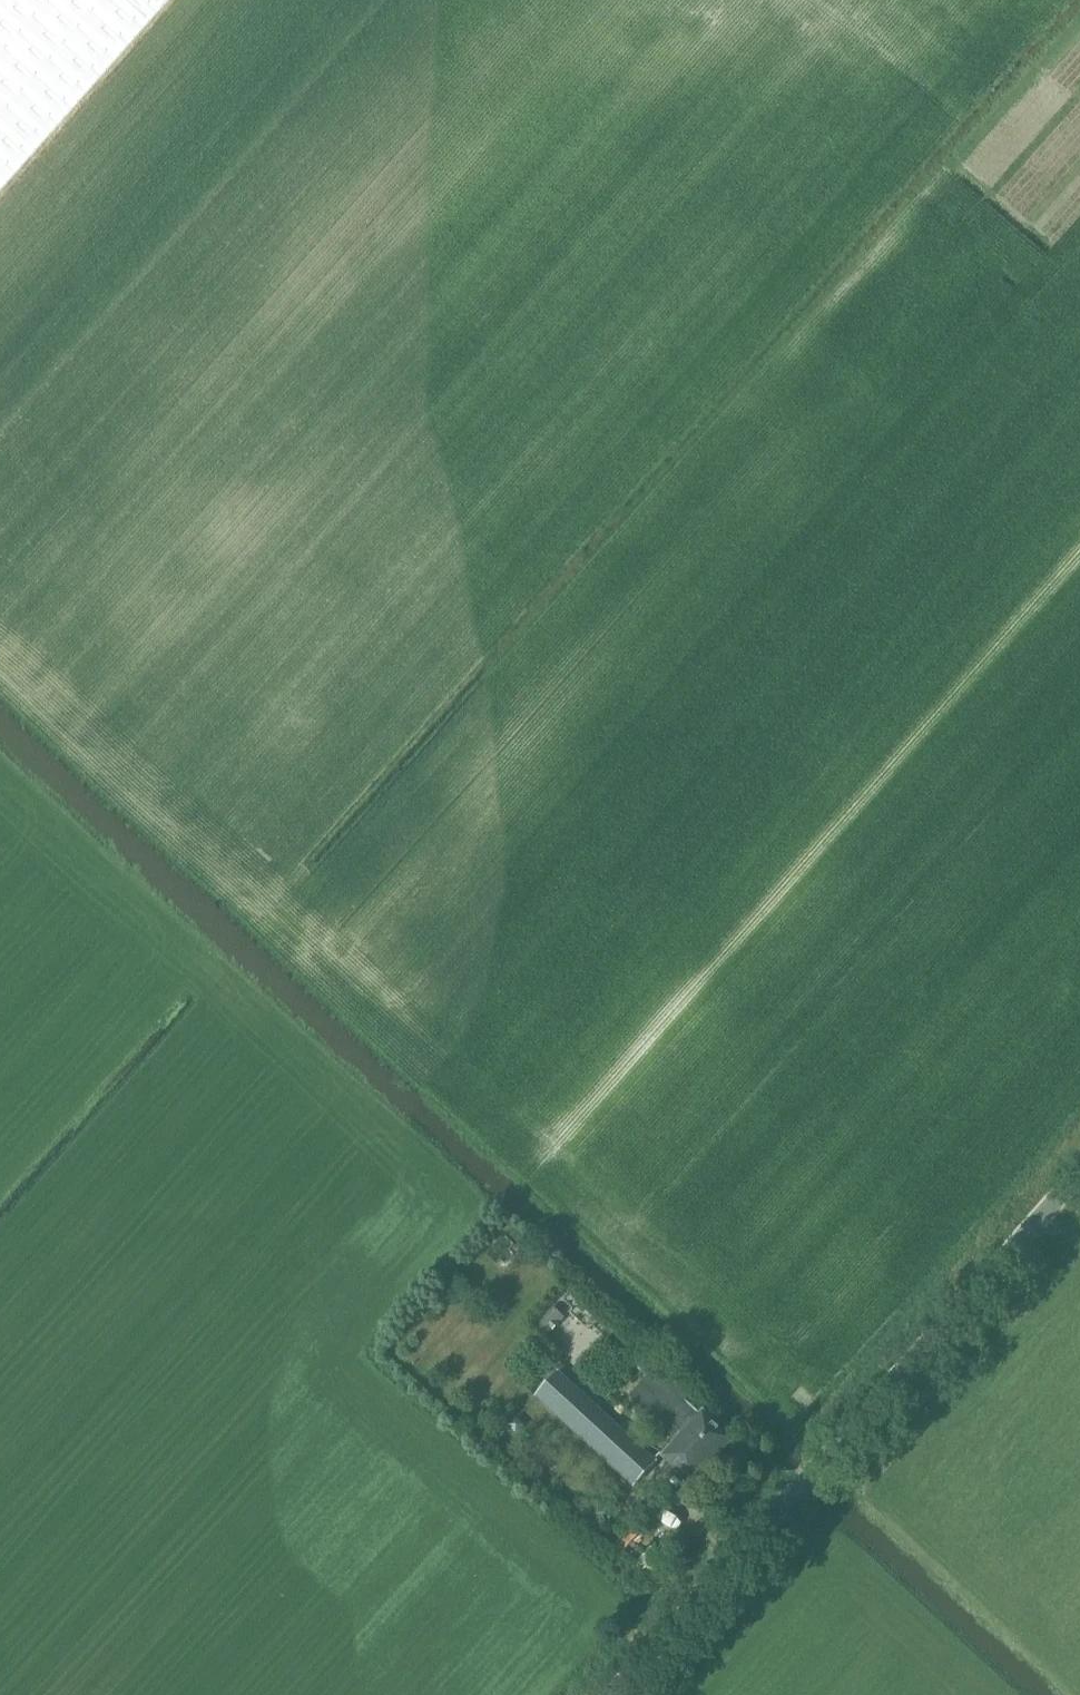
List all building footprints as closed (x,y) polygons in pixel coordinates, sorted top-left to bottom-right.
[(167,0),(0,0),(0,189),(167,0)] [(564,1318),(553,1308),(535,1327),(546,1338),(564,1318)] [(656,1462),(626,1435),(580,1394),(567,1408),(644,1476),(656,1462)] [(700,1417),(684,1402),(667,1420),(684,1435),(664,1457),(693,1484),(708,1467),(709,1467),(719,1457),(718,1456),(733,1439),(704,1413),(700,1417)] [(601,1509),(587,1513),(594,1532),(608,1527),(601,1509)]
